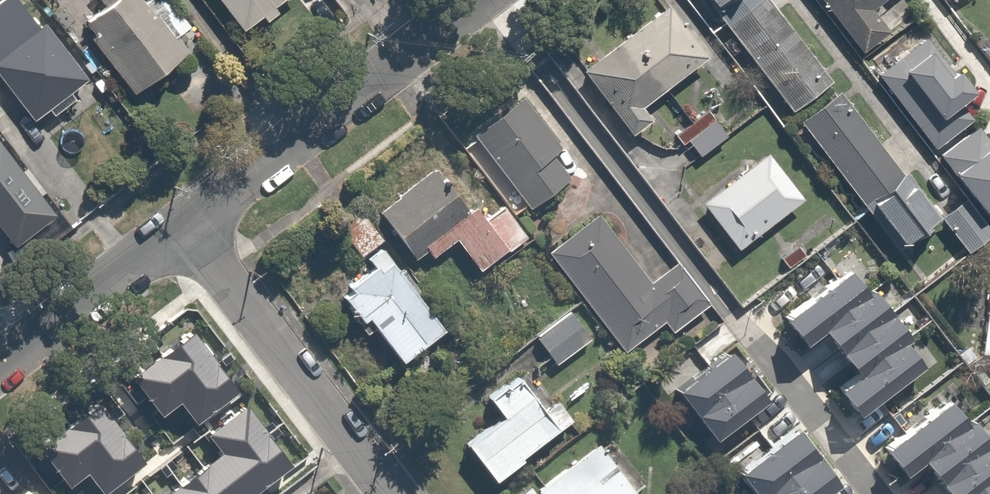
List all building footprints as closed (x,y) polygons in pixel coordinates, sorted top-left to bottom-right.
[(17,0),(0,0),(0,80),(37,124),(86,82),(17,0)] [(80,27),(127,89),(196,36),(168,0),(82,0),(94,16),(80,27)] [(237,30),(275,0),(214,0),(237,30)] [(668,0),(667,0),(576,69),(625,132),(644,117),(637,109),(709,54),(668,0)] [(763,0),(705,0),(786,105),(822,77),(763,0)] [(852,61),(889,33),(867,3),(871,0),(807,0),(852,61)] [(926,150),(983,107),(930,36),(872,79),(926,150)] [(532,89),(468,139),(527,214),(590,165),(532,89)] [(929,216),(837,96),(802,123),(893,243),(929,216)] [(926,150),(988,233),(989,232),(989,116),(983,107),(926,150)] [(726,134),(712,116),(686,137),(699,154),(726,134)] [(55,218),(0,148),(0,261),(55,218)] [(701,199),(736,244),(799,195),(764,150),(701,199)] [(464,211),(430,169),(376,212),(417,264),(452,236),(472,267),(523,233),(495,190),(464,211)] [(970,229),(953,201),(929,216),(946,244),(970,229)] [(357,262),(383,241),(356,205),(330,226),(357,262)] [(647,281),(597,212),(546,249),(624,358),(705,299),(677,260),(647,281)] [(332,288),(357,322),(362,319),(395,363),(446,324),(383,241),(357,262),(360,266),(332,288)] [(843,265),(779,314),(797,338),(817,324),(851,370),(833,384),(852,410),(917,361),(898,336),(904,332),(867,284),(861,288),(843,265)] [(989,268),(978,353),(989,355),(989,268)] [(588,340),(559,302),(526,328),(554,366),(588,340)] [(760,394),(723,345),(671,384),(708,433),(760,394)] [(542,408),(526,387),(514,372),(481,399),(493,414),(457,443),(490,484),(570,419),(553,399),(542,408)] [(966,415),(961,418),(943,394),(878,443),(898,470),(916,455),(947,493),(989,493),(989,445),(966,415)] [(136,427),(136,418),(101,418),(102,490),(245,488),(244,416),(204,416),(204,425),(136,427)] [(755,493),(811,493),(832,478),(789,423),(733,466),(755,493)] [(591,441),(527,488),(532,493),(631,493),(591,441)]
